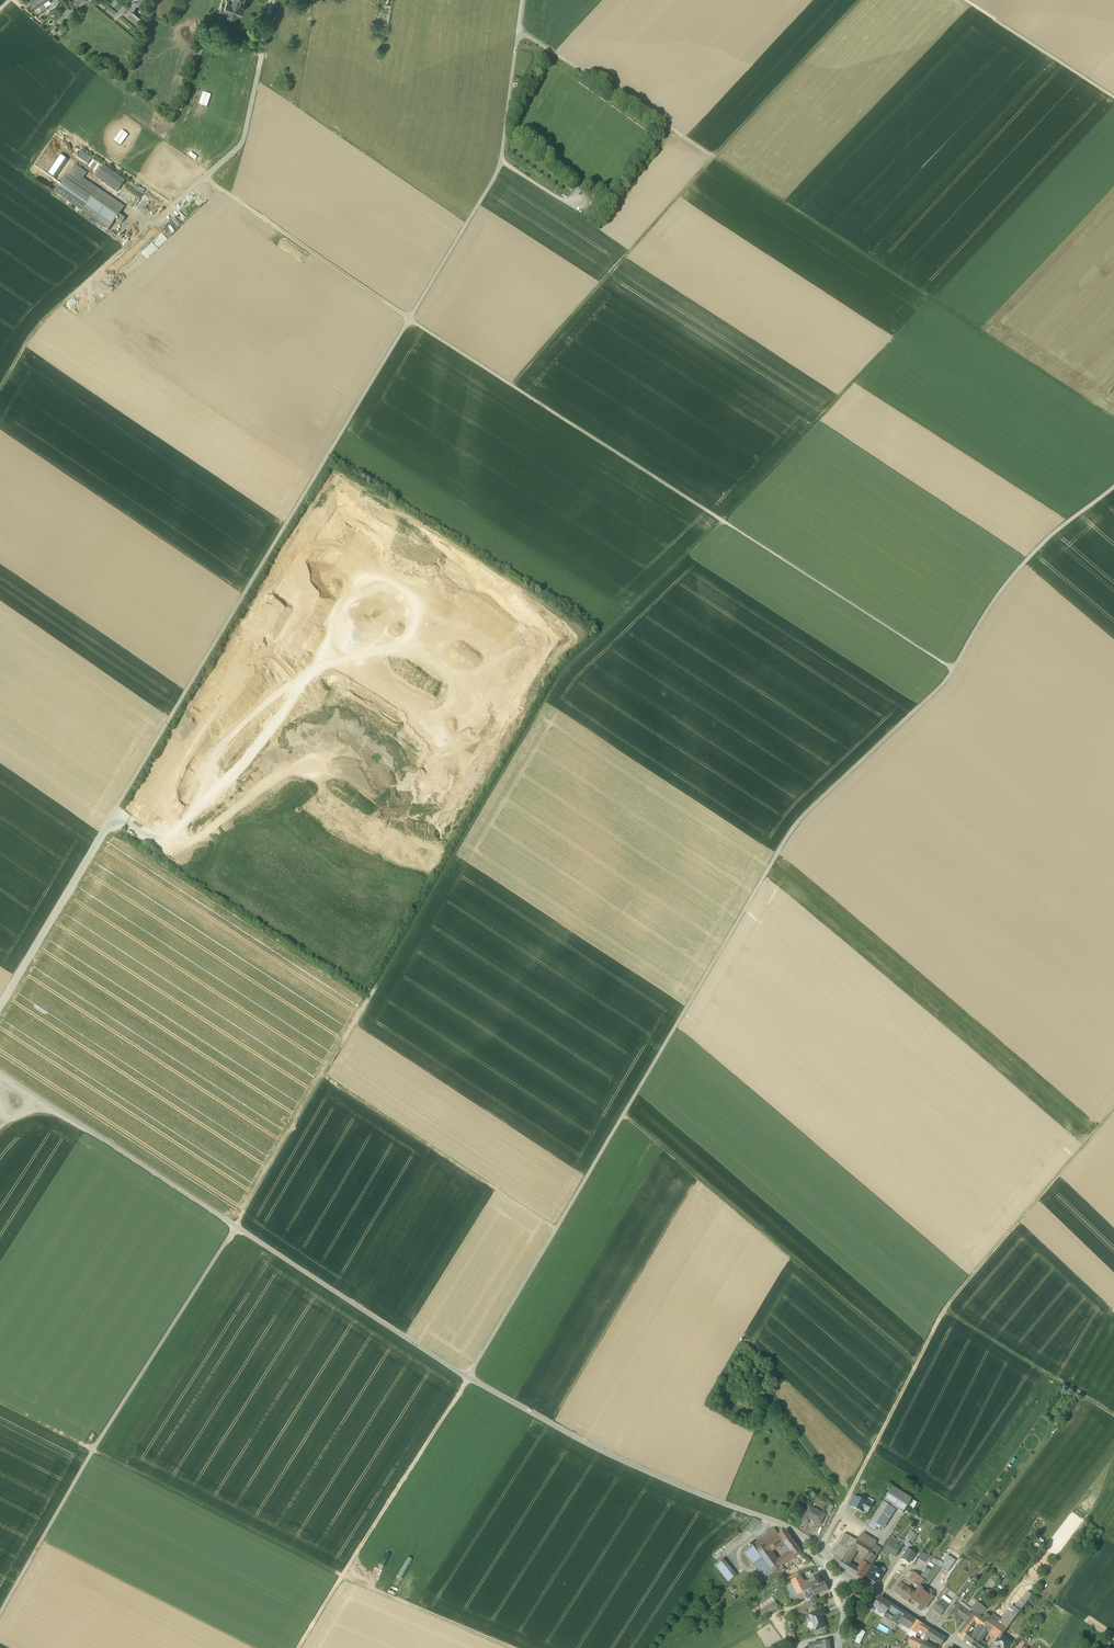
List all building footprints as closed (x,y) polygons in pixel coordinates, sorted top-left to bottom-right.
[(29,1),(35,9),(39,6),(43,3),(48,0),(30,0),(29,1)] [(228,1),(227,0),(224,7),(222,6),(220,12),(227,15),(228,16),(228,17),(229,18),(231,19),(232,19),(234,18),(235,17),(236,17),(237,17),(238,17),(238,16),(239,17),(240,13),(242,14),(244,6),(242,6),(244,2),(244,1),(244,0),(228,0),(228,1)] [(73,12),(68,8),(60,17),(58,15),(55,19),(57,20),(57,21),(59,23),(68,13),(70,15),(73,12)] [(138,11),(135,9),(131,13),(139,20),(143,15),(142,15),(138,11)] [(215,84),(216,75),(203,73),(202,82),(215,84)] [(192,143),(196,136),(185,129),(181,136),(192,143)] [(81,151),(76,157),(87,164),(92,158),(81,151)] [(87,174),(75,166),(56,194),(109,230),(122,211),(80,182),(87,174)] [(96,177),(118,193),(125,183),(103,167),(96,177)] [(570,176),(564,171),(562,174),(561,173),(559,174),(567,180),(572,183),(575,178),(576,178),(571,174),(570,176)] [(91,291),(75,307),(79,311),(95,296),(91,291)] [(912,1498),(893,1486),(884,1501),(903,1513),(912,1498)] [(864,1498),(862,1497),(860,1498),(859,1499),(854,1496),(850,1505),(854,1507),(854,1509),(856,1508),(857,1510),(859,1510),(864,1512),(865,1511),(868,1512),(869,1509),(870,1509),(873,1505),(865,1501),(864,1498)] [(883,1502),(871,1521),(878,1525),(881,1527),(893,1508),(883,1502)] [(821,1514),(810,1508),(803,1523),(808,1525),(809,1522),(820,1527),(824,1518),(820,1515),(821,1514)] [(878,1525),(871,1521),(868,1525),(875,1530),(878,1525)] [(775,1529),(762,1538),(767,1544),(779,1535),(777,1532),(775,1529)] [(915,1533),(910,1530),(906,1537),(907,1538),(910,1540),(915,1533)] [(793,1541),(785,1531),(784,1532),(779,1535),(784,1542),(787,1546),(793,1541)] [(877,1541),(863,1533),(857,1541),(858,1541),(871,1550),(874,1544),(875,1545),(877,1543),(877,1541)] [(844,1534),(835,1548),(838,1550),(847,1536),(844,1534)] [(767,1544),(766,1545),(770,1552),(784,1542),(779,1535),(767,1544)] [(847,1536),(838,1550),(834,1556),(833,1558),(840,1565),(852,1546),(854,1547),(858,1541),(857,1541),(847,1535),(847,1536)] [(762,1538),(753,1545),(757,1551),(766,1545),(767,1544),(762,1538)] [(902,1546),(892,1539),(883,1553),(888,1556),(889,1553),(895,1557),(902,1546)] [(801,1552),(793,1541),(787,1546),(791,1552),(795,1557),(801,1552)] [(871,1550),(858,1541),(854,1547),(854,1548),(857,1550),(868,1556),(871,1550)] [(757,1551),(753,1545),(743,1552),(754,1567),(764,1560),(757,1551)] [(766,1545),(757,1551),(764,1560),(773,1573),(775,1571),(781,1567),(777,1561),(770,1552),(766,1545)] [(852,1546),(840,1565),(842,1567),(854,1575),(857,1570),(848,1564),(857,1550),(854,1548),(854,1547),(852,1546)] [(908,1550),(902,1559),(909,1564),(915,1554),(908,1550)] [(783,1557),(781,1559),(785,1564),(795,1557),(791,1552),(790,1552),(783,1557)] [(872,1555),(870,1559),(866,1557),(865,1559),(872,1564),(876,1557),(872,1555)] [(946,1560),(953,1565),(956,1562),(948,1556),(945,1559),(946,1560)] [(737,1576),(723,1559),(715,1566),(728,1583),(737,1576)] [(864,1562),(863,1561),(857,1570),(854,1575),(862,1580),(872,1564),(865,1559),(864,1562)] [(754,1567),(754,1568),(763,1580),(768,1577),(773,1573),(764,1560),(754,1567)] [(941,1567),(948,1572),(953,1565),(946,1560),(941,1567)] [(924,1580),(920,1586),(925,1589),(926,1590),(941,1568),(936,1564),(931,1571),(924,1580)] [(781,1567),(775,1571),(778,1576),(786,1571),(782,1566),(781,1567)] [(884,1573),(872,1566),(865,1576),(875,1583),(877,1582),(884,1573)] [(931,1571),(926,1567),(924,1571),(920,1577),(924,1580),(931,1571)] [(773,1573),(768,1577),(771,1582),(778,1576),(775,1571),(773,1573)] [(920,1577),(913,1572),(908,1579),(912,1582),(919,1587),(920,1586),(924,1580),(920,1577)] [(821,1573),(814,1577),(816,1581),(808,1585),(810,1589),(811,1589),(825,1582),(821,1573)] [(1000,1578),(994,1574),(985,1585),(986,1587),(987,1586),(992,1590),(997,1584),(996,1584),(998,1581),(1000,1578)] [(801,1576),(791,1581),(792,1583),(798,1595),(807,1590),(803,1582),(801,1576)] [(1007,1576),(999,1585),(1003,1589),(1012,1580),(1007,1576)] [(905,1577),(894,1592),(901,1597),(907,1589),(904,1587),(906,1584),(909,1586),(912,1582),(908,1579),(905,1577)] [(825,1582),(811,1589),(814,1596),(828,1589),(825,1582)] [(798,1595),(792,1583),(786,1586),(795,1603),(806,1597),(807,1598),(810,1597),(811,1598),(814,1596),(811,1589),(807,1590),(798,1595)] [(925,1597),(921,1594),(925,1589),(920,1586),(919,1587),(914,1594),(911,1599),(915,1602),(917,1600),(926,1607),(934,1596),(931,1594),(929,1595),(927,1594),(925,1597)] [(914,1594),(907,1589),(901,1597),(909,1603),(911,1599),(914,1594)] [(864,1596),(860,1594),(856,1593),(856,1592),(855,1594),(855,1593),(854,1596),(854,1598),(854,1597),(858,1599),(859,1599),(862,1600),(862,1601),(863,1601),(863,1599),(864,1600),(864,1599),(865,1599),(865,1598),(865,1597),(864,1597),(865,1595),(864,1595),(864,1596)] [(1011,1592),(1004,1601),(1008,1604),(1016,1595),(1011,1592)] [(1028,1592),(1020,1601),(1025,1605),(1032,1595),(1028,1592)] [(892,1604),(880,1596),(876,1603),(873,1607),(874,1608),(872,1610),(884,1618),(884,1617),(892,1622),(896,1615),(889,1610),(892,1604)] [(951,1602),(943,1596),(940,1601),(947,1607),(949,1604),(951,1602)] [(872,1600),(869,1605),(868,1608),(872,1611),(872,1610),(874,1608),(873,1607),(876,1603),(872,1600)] [(775,1601),(754,1615),(758,1620),(779,1607),(775,1601)] [(947,1607),(940,1601),(933,1610),(940,1616),(944,1611),(947,1607)] [(1004,1601),(999,1606),(1004,1610),(1008,1604),(1004,1601)] [(1020,1601),(1001,1627),(1006,1630),(1025,1605),(1020,1601)] [(809,1602),(808,1603),(806,1604),(786,1613),(788,1618),(814,1606),(813,1602),(811,1602),(809,1602)] [(977,1602),(971,1610),(974,1613),(981,1605),(977,1602)] [(852,1609),(861,1612),(862,1607),(854,1604),(852,1609)] [(906,1613),(892,1604),(889,1610),(896,1615),(892,1622),(897,1625),(898,1623),(902,1618),(906,1613)] [(970,1612),(958,1604),(949,1616),(953,1619),(956,1615),(963,1621),(970,1612)] [(981,1605),(974,1613),(979,1616),(985,1608),(981,1605)] [(824,1609),(809,1615),(812,1621),(809,1622),(811,1628),(814,1627),(815,1631),(826,1627),(822,1616),(826,1614),(824,1609)] [(971,1610),(970,1612),(963,1621),(966,1623),(969,1618),(974,1613),(971,1610)] [(916,1620),(906,1613),(902,1618),(898,1623),(910,1630),(916,1620)] [(979,1616),(974,1613),(969,1618),(974,1621),(979,1625),(982,1628),(986,1622),(982,1619),(979,1616)] [(999,1619),(993,1614),(990,1618),(996,1623),(999,1619)] [(892,1622),(884,1617),(884,1618),(882,1621),(889,1626),(892,1622)] [(969,1618),(966,1623),(970,1626),(974,1621),(969,1618)] [(996,1623),(990,1618),(987,1622),(986,1622),(982,1628),(983,1628),(988,1631),(990,1632),(997,1623),(996,1623)] [(926,1626),(916,1620),(910,1630),(917,1634),(920,1629),(923,1631),(926,1626)] [(970,1626),(966,1623),(959,1632),(969,1640),(972,1635),(967,1631),(970,1626)] [(997,1623),(990,1632),(993,1635),(997,1637),(1000,1639),(1002,1636),(1004,1633),(1006,1630),(1001,1627),(997,1623)] [(978,1627),(972,1635),(976,1638),(982,1630),(978,1627)] [(976,1639),(973,1643),(972,1645),(975,1647),(984,1647),(985,1647),(979,1643),(988,1631),(983,1628),(982,1630),(976,1638),(976,1639)] [(941,1635),(930,1629),(927,1634),(927,1635),(926,1635),(926,1636),(929,1638),(941,1645),(945,1640),(940,1636),(941,1635)] [(797,1639),(793,1632),(788,1634),(792,1641),(797,1639)] [(985,1647),(987,1647),(988,1647),(993,1642),(997,1637),(993,1635),(985,1647)] [(1010,1642),(1002,1636),(1000,1639),(997,1637),(993,1642),(998,1646),(998,1647),(999,1647),(1006,1647),(1010,1642)] [(912,1637),(908,1644),(919,1647),(920,1647),(923,1642),(914,1638),(912,1637)]
